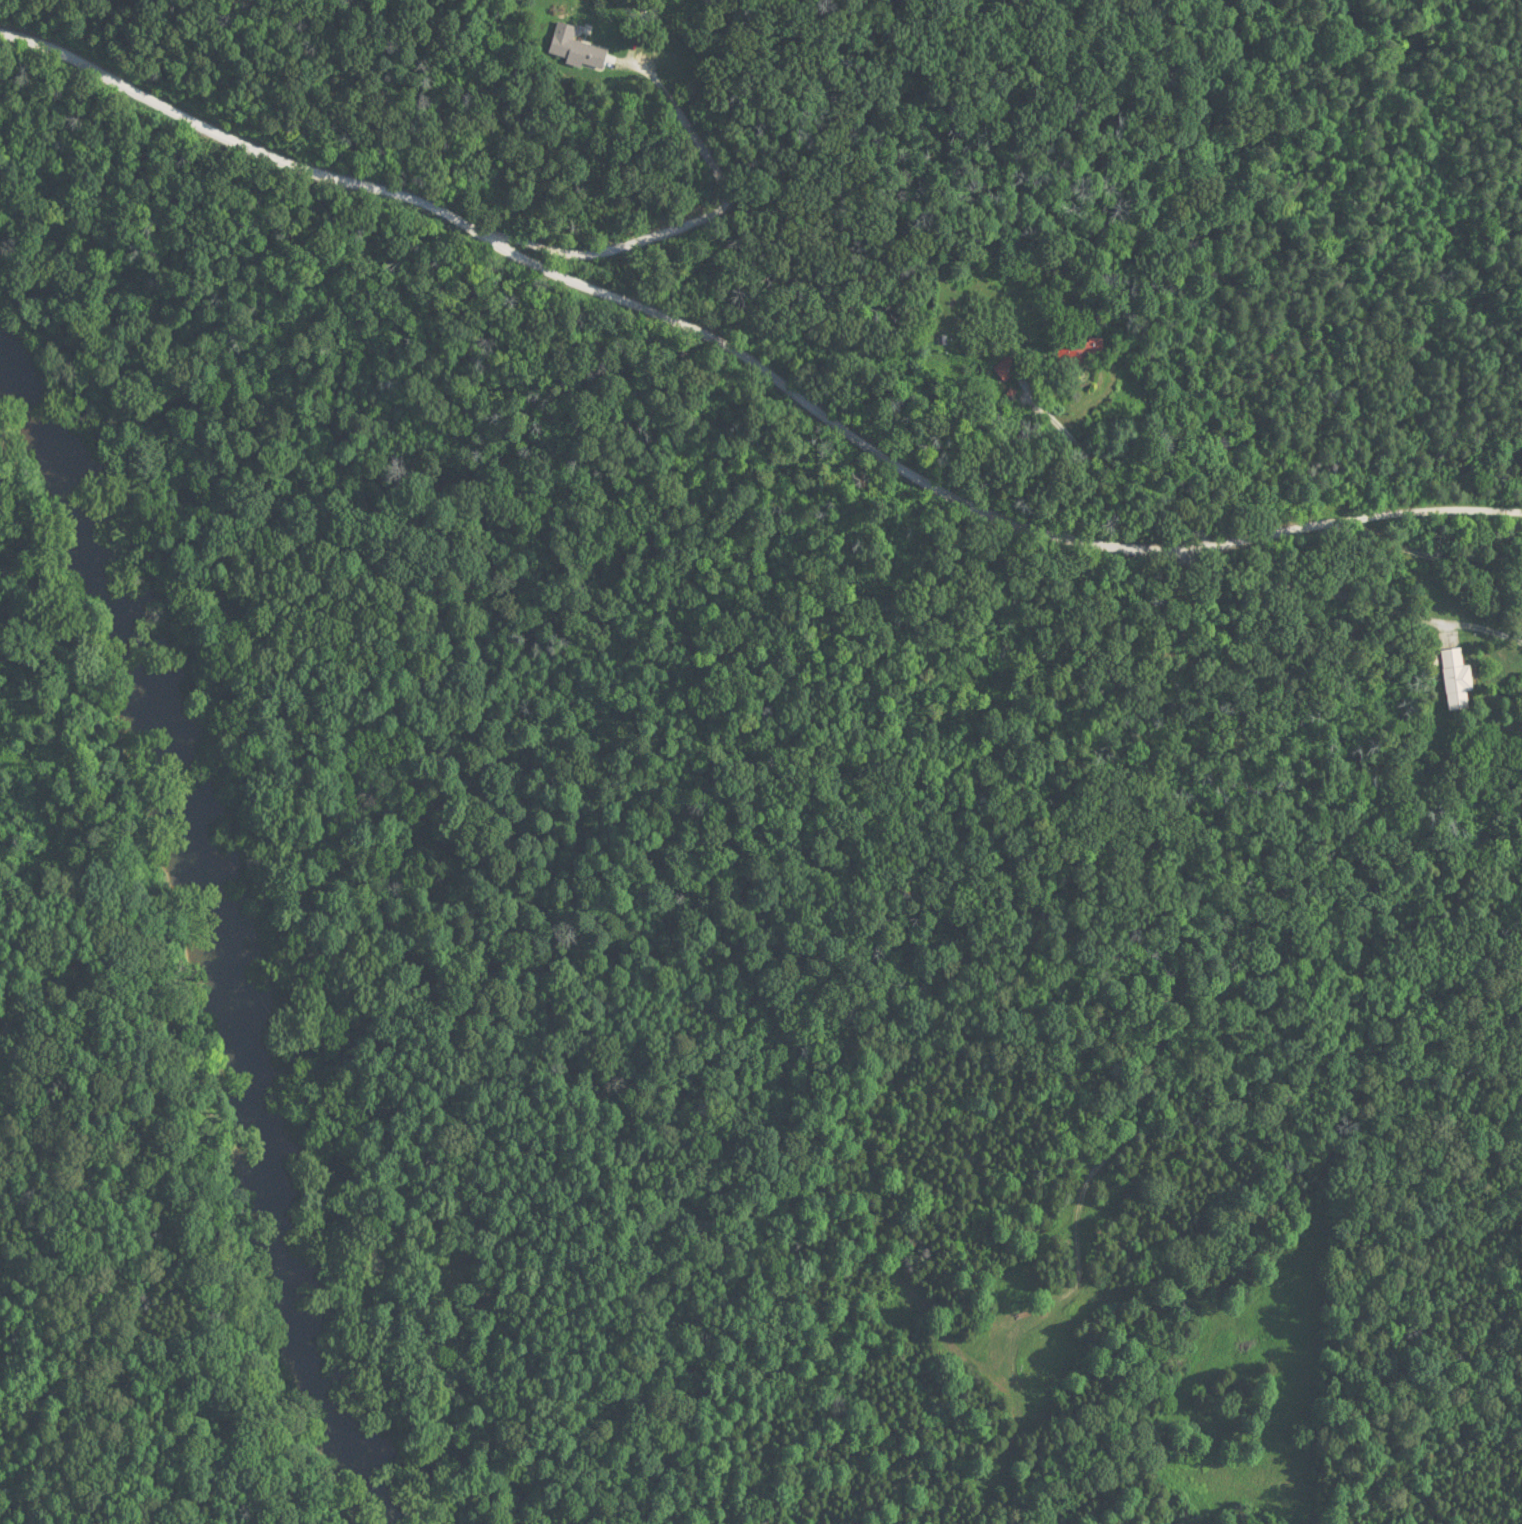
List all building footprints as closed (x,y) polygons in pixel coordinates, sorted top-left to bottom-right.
[(571,41),(575,27),(555,22),(546,57),(602,71),(607,51),(571,41)] [(1087,361),(1087,347),(1056,347),(1056,361),(1087,361)] [(1467,666),(1459,666),(1458,650),(1438,651),(1442,712),(1464,711),(1463,693),(1469,693),(1467,666)]
